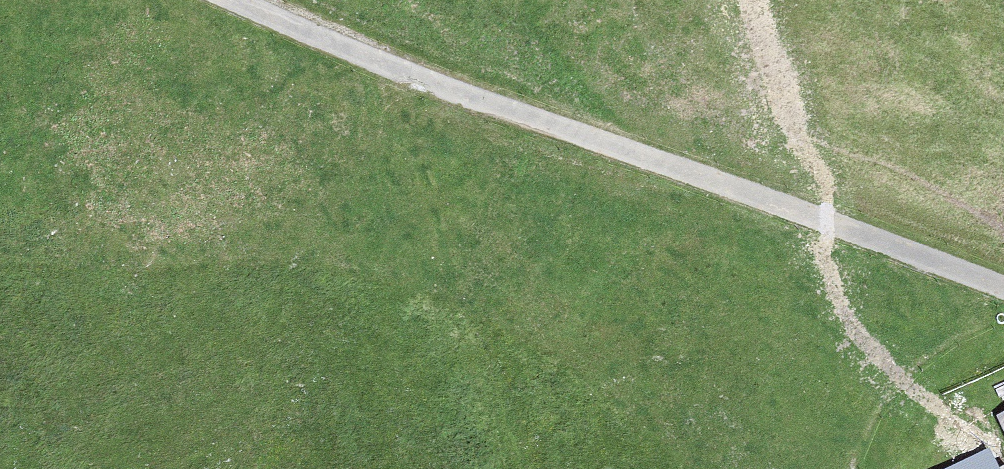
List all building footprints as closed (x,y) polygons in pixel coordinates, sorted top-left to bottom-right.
[(995,418),(1003,437),(1003,414),(995,418)] [(985,458),(963,468),(990,468),(985,458)]
